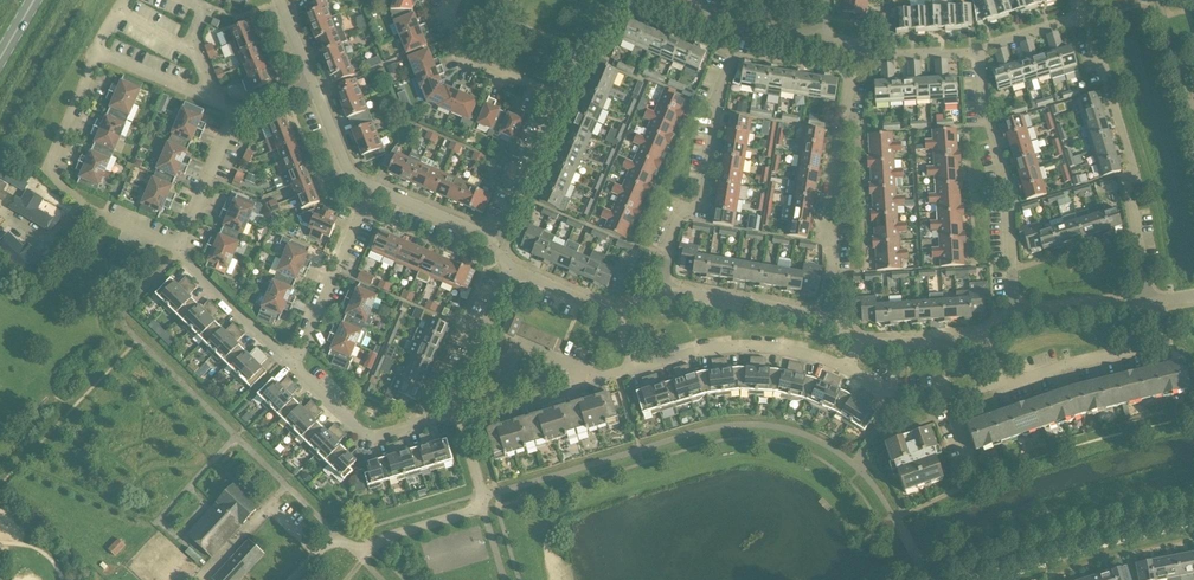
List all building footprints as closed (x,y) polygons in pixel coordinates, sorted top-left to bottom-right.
[(306,14),(311,27),(332,18),(324,0),(323,0),(309,6),(311,12),(306,14)] [(380,0),(369,0),(367,5),(376,10),(381,0),(380,0)] [(390,10),(412,11),(416,1),(423,4),(424,0),(394,0),(390,10)] [(843,12),(857,14),(856,18),(865,20),(868,1),(864,0),(862,0),(862,1),(857,0),(845,0),(843,12)] [(925,8),(927,32),(938,31),(938,28),(941,28),(940,0),(934,0),(932,5),(933,8),(925,8)] [(941,28),(945,28),(945,31),(957,30),(955,6),(948,7),(948,4),(946,0),(940,0),(941,28)] [(976,22),(982,20),(983,21),(987,20),(988,23),(999,19),(993,0),(973,0),(976,22)] [(1008,0),(993,0),(999,19),(1009,16),(1008,13),(1012,12),(1008,0)] [(1012,12),(1015,11),(1016,14),(1027,11),(1024,0),(1008,0),(1012,12)] [(1027,11),(1038,7),(1037,5),(1041,4),(1040,0),(1024,0),(1027,11)] [(955,6),(957,30),(968,29),(968,27),(972,26),(971,5),(955,6)] [(925,8),(910,9),(912,30),(915,30),(916,33),(927,32),(925,8)] [(912,30),(910,9),(895,10),(896,34),(908,33),(908,30),(912,30)] [(416,20),(412,11),(390,10),(400,35),(425,25),(422,18),(416,20)] [(340,14),(332,18),(311,27),(316,39),(321,37),(324,43),(345,35),(342,29),(343,27),(343,25),(343,23),(343,22),(342,19),(342,18),(341,16),(340,14)] [(218,28),(220,22),(214,19),(211,25),(212,25),(218,28)] [(635,46),(645,24),(640,21),(638,24),(631,21),(622,40),(635,46)] [(221,48),(228,45),(253,35),(248,23),(223,32),(216,35),(221,48)] [(645,24),(635,46),(648,51),(656,32),(649,29),(650,26),(645,24)] [(429,33),(425,25),(400,35),(407,54),(426,46),(422,35),(429,33)] [(656,32),(648,51),(660,57),(670,34),(664,32),(663,35),(656,32)] [(675,36),(670,34),(660,57),(673,62),(681,43),(674,40),(675,36)] [(257,47),(253,35),(228,45),(233,57),(236,56),(257,47)] [(345,35),(324,43),(326,50),(321,52),(326,64),(347,56),(342,44),(347,42),(345,35)] [(1021,42),(1023,53),(1036,50),(1034,39),(1021,42)] [(681,43),(673,62),(685,67),(695,45),(689,43),(688,46),(681,43)] [(700,47),(695,45),(685,67),(698,73),(706,54),(699,50),(700,47)] [(1007,46),(995,50),(999,63),(1011,59),(1007,46)] [(1078,71),(1077,67),(1071,47),(1063,49),(1062,46),(1057,48),(1066,75),(1078,71)] [(262,59),(257,47),(236,56),(241,67),(244,66),(262,59)] [(1066,75),(1057,48),(1051,49),(1052,53),(1045,55),(1051,75),(1052,80),(1066,75)] [(383,54),(386,61),(391,58),(388,51),(383,54)] [(416,77),(442,66),(439,59),(432,61),(428,51),(409,58),(416,77)] [(1051,75),(1045,55),(1037,57),(1036,54),(1030,56),(1039,79),(1051,75)] [(347,56),(326,64),(333,83),(354,75),(352,70),(347,56)] [(1026,61),(1019,63),(1026,82),(1028,90),(1034,88),(1031,81),(1039,79),(1030,56),(1025,57),(1026,61)] [(594,77),(613,85),(619,72),(606,67),(608,62),(598,58),(593,69),(597,70),(594,77)] [(262,59),(244,66),(249,78),(267,71),(262,59)] [(740,61),(738,71),(733,84),(740,87),(741,86),(755,88),(758,67),(750,66),(751,63),(740,61)] [(1026,82),(1019,63),(1011,65),(1010,62),(1005,63),(1012,87),(1026,82)] [(624,71),(627,66),(619,63),(617,68),(624,71)] [(1012,87),(1005,63),(999,65),(1000,68),(992,71),(998,91),(1012,87)] [(396,64),(387,67),(390,75),(399,71),(396,64)] [(755,88),(754,93),(768,95),(772,66),(766,65),(765,69),(758,67),(755,88)] [(442,66),(416,77),(426,102),(442,86),(439,77),(445,74),(442,66)] [(634,69),(627,66),(624,71),(632,74),(634,69)] [(772,66),(768,95),(780,97),(781,92),(782,92),(785,72),(777,71),(777,67),(772,66)] [(651,78),(653,73),(646,70),(644,75),(651,78)] [(792,73),(785,72),(782,92),(795,95),(799,70),(793,70),(792,73)] [(804,71),(799,70),(795,95),(808,97),(811,76),(803,75),(804,71)] [(267,71),(249,78),(242,80),(249,97),(267,90),(265,86),(272,83),(267,71)] [(661,76),(653,73),(651,78),(659,81),(661,76)] [(819,77),(811,76),(808,97),(821,99),(825,75),(819,74),(819,77)] [(958,104),(956,77),(948,78),(948,74),(942,75),(944,99),(944,105),(958,104)] [(831,76),(825,75),(821,99),(835,101),(838,81),(830,79),(831,76)] [(937,79),(929,79),(931,100),(944,99),(942,75),(936,75),(937,79)] [(917,101),(915,76),(909,77),(910,80),(902,81),(904,102),(917,101)] [(931,100),(929,79),(921,80),(921,76),(915,76),(917,101),(931,100)] [(113,85),(110,92),(135,103),(143,85),(124,77),(119,87),(113,85)] [(587,83),(585,88),(608,98),(613,85),(594,77),(591,84),(587,83)] [(890,102),(888,78),(882,78),(883,82),(874,82),(876,103),(890,102)] [(904,102),(902,81),(894,81),(894,78),(888,78),(890,102),(904,102)] [(356,79),(351,81),(335,88),(342,106),(363,98),(356,79)] [(640,80),(636,88),(641,90),(644,82),(640,80)] [(676,88),(678,83),(670,80),(668,85),(676,88)] [(685,87),(678,83),(676,88),(683,92),(685,87)] [(452,90),(442,86),(426,102),(451,112),(462,87),(454,84),(452,90)] [(469,90),(462,87),(451,112),(463,118),(460,124),(471,129),(475,118),(471,116),(477,101),(467,97),(469,90)] [(608,98),(585,88),(583,93),(586,95),(583,102),(602,110),(608,98)] [(666,88),(658,105),(683,115),(685,110),(682,109),(686,101),(672,95),(674,92),(666,88)] [(135,103),(110,92),(106,100),(113,102),(108,112),(127,121),(135,103)] [(1081,113),(1104,106),(1102,100),(1099,101),(1097,93),(1077,99),(1081,113)] [(638,109),(645,111),(649,99),(642,97),(638,109)] [(371,117),(363,98),(342,106),(347,119),(353,116),(355,123),(371,117)] [(493,138),(504,113),(494,108),(497,102),(489,99),(478,124),(491,129),(488,135),(493,138)] [(628,107),(633,109),(636,101),(631,99),(628,107)] [(411,107),(408,101),(402,104),(404,110),(411,107)] [(602,110),(583,102),(580,109),(577,108),(574,113),(597,123),(602,110)] [(185,103),(178,121),(203,132),(206,125),(200,122),(205,112),(185,103)] [(647,110),(646,114),(675,127),(678,119),(680,120),(683,115),(658,105),(655,113),(647,110)] [(738,105),(736,112),(746,114),(747,107),(738,105)] [(1060,114),(1057,105),(1051,107),(1054,116),(1060,114)] [(1106,111),(1104,106),(1081,113),(1085,126),(1105,120),(1102,112),(1106,111)] [(633,109),(628,107),(625,114),(630,116),(633,109)] [(514,117),(504,113),(493,138),(499,140),(502,134),(514,139),(525,114),(517,111),(514,117)] [(98,120),(94,127),(120,138),(127,121),(108,112),(104,123),(98,120)] [(597,123),(574,113),(572,118),(575,120),(572,127),(592,135),(597,123)] [(1053,121),(1050,113),(1044,115),(1046,123),(1053,121)] [(412,114),(409,122),(416,125),(420,117),(412,114)] [(675,127),(646,114),(644,118),(651,121),(648,130),(672,140),(674,135),(671,134),(675,127)] [(725,129),(749,133),(751,119),(731,116),(729,124),(726,124),(725,129)] [(1003,136),(1027,129),(1023,116),(1003,122),(1005,130),(1002,131),(1003,136)] [(371,117),(355,123),(358,129),(352,131),(357,144),(378,135),(371,117)] [(273,138),(291,131),(286,118),(276,122),(274,118),(267,121),(273,138)] [(1105,120),(1085,126),(1089,139),(1112,132),(1110,126),(1107,127),(1105,120)] [(203,132),(178,121),(170,139),(189,147),(194,137),(200,140),(203,132)] [(1055,129),(1053,121),(1046,123),(1049,131),(1055,129)] [(621,123),(618,132),(622,134),(626,126),(621,123)] [(1059,133),(1065,132),(1063,124),(1057,126),(1059,133)] [(120,138),(94,127),(91,135),(97,138),(93,148),(112,156),(120,138)] [(592,135),(572,127),(569,134),(566,132),(564,138),(586,147),(592,135)] [(804,128),(802,142),(826,146),(827,140),(823,140),(825,131),(804,128)] [(611,129),(606,141),(618,146),(622,134),(618,132),(611,129)] [(749,133),(725,129),(724,135),(728,136),(726,143),(747,147),(749,133)] [(925,146),(957,144),(956,129),(932,131),(933,140),(925,141),(925,146)] [(1027,129),(1003,136),(1005,142),(1008,141),(1011,148),(1031,142),(1027,129)] [(637,135),(635,139),(664,152),(667,144),(670,145),(672,140),(648,130),(644,138),(637,135)] [(273,138),(266,141),(270,153),(278,150),(296,143),(291,131),(273,138)] [(433,134),(427,132),(424,139),(430,141),(433,134)] [(1065,132),(1059,133),(1062,142),(1068,140),(1065,132)] [(1114,137),(1112,132),(1089,139),(1093,152),(1113,145),(1110,138),(1114,137)] [(870,149),(901,147),(901,142),(893,143),(892,133),(869,135),(870,149)] [(439,137),(433,134),(430,141),(435,144),(439,137)] [(386,154),(378,135),(357,144),(362,156),(368,154),(370,161),(386,154)] [(586,147),(564,138),(562,143),(565,144),(562,152),(581,160),(586,147)] [(189,147),(170,139),(163,156),(188,167),(191,160),(185,157),(189,147)] [(664,152),(635,139),(633,143),(640,146),(637,155),(661,165),(663,160),(661,159),(664,152)] [(1054,149),(1061,147),(1058,139),(1052,141),(1054,149)] [(453,152),(457,144),(451,142),(448,149),(453,152)] [(791,151),(798,151),(799,142),(791,142),(791,151)] [(826,146),(802,142),(800,156),(820,159),(821,151),(825,151),(826,146)] [(1031,142),(1011,148),(1013,156),(1010,157),(1011,162),(1035,155),(1031,142)] [(300,155),(296,143),(278,150),(283,162),(300,155)] [(747,147),(726,143),(725,151),(722,150),(721,156),(745,160),(747,147)] [(457,144),(453,152),(459,154),(462,147),(457,144)] [(957,144),(925,146),(916,146),(916,150),(934,149),(934,158),(961,157),(960,151),(957,151),(957,144)] [(1115,153),(1113,145),(1093,152),(1097,164),(1120,157),(1118,152),(1115,153)] [(409,158),(397,153),(399,149),(395,147),(382,166),(390,169),(388,173),(400,178),(409,158)] [(901,147),(870,149),(870,157),(867,157),(868,162),(894,161),(894,152),(902,151),(901,147)] [(1061,147),(1054,149),(1057,157),(1063,155),(1061,147)] [(112,156),(93,148),(89,158),(82,155),(79,163),(105,174),(106,171),(112,156)] [(610,149),(607,156),(612,159),(615,151),(610,149)] [(1067,159),(1073,157),(1071,149),(1065,151),(1067,159)] [(477,162),(480,154),(475,152),(472,159),(477,162)] [(555,157),(553,163),(576,172),(581,160),(562,152),(559,159),(555,157)] [(409,158),(400,178),(412,184),(423,158),(411,153),(409,158)] [(486,157),(480,154),(477,162),(482,164),(486,157)] [(283,162),(276,165),(280,176),(305,166),(300,155),(283,162)] [(626,160),(624,164),(653,176),(656,169),(659,170),(661,165),(637,155),(633,163),(626,160)] [(1035,155),(1011,162),(1013,168),(1016,167),(1019,174),(1039,168),(1035,155)] [(1081,155),(1073,157),(1076,165),(1083,163),(1081,155)] [(188,167),(163,156),(155,174),(174,182),(178,172),(185,175),(188,167)] [(612,159),(607,156),(604,164),(609,166),(612,159)] [(745,160),(721,156),(720,162),(723,162),(722,170),(743,173),(745,160)] [(800,156),(797,169),(822,172),(823,167),(819,166),(820,159),(800,156)] [(435,162),(423,157),(423,158),(412,184),(424,189),(432,168),(435,162)] [(961,157),(934,158),(935,167),(927,168),(927,172),(959,170),(958,162),(961,162),(961,157)] [(1076,165),(1073,157),(1067,159),(1070,167),(1076,165)] [(1120,157),(1097,164),(1101,178),(1121,172),(1118,164),(1122,163),(1120,157)] [(136,159),(134,165),(141,167),(143,162),(136,159)] [(894,161),(868,162),(868,168),(871,168),(871,176),(903,174),(903,169),(895,170),(894,161)] [(105,174),(79,163),(76,170),(82,173),(78,183),(97,192),(103,177),(105,174)] [(576,172),(553,163),(551,168),(554,169),(551,177),(570,185),(576,172)] [(653,176),(624,164),(622,168),(630,171),(626,179),(650,190),(653,185),(650,184),(653,176)] [(1062,175),(1069,173),(1066,165),(1060,167),(1062,175)] [(310,178),(305,166),(280,176),(285,188),(292,185),(310,178)] [(432,168),(424,189),(435,194),(444,173),(432,168)] [(1039,168),(1019,174),(1021,181),(1017,183),(1019,188),(1042,181),(1039,168)] [(822,172),(797,169),(795,182),(808,185),(816,185),(817,178),(821,178),(822,172)] [(717,177),(716,183),(740,186),(743,173),(722,170),(721,178),(717,177)] [(959,178),(959,170),(927,172),(927,177),(935,176),(936,185),(962,184),(962,178),(959,178)] [(9,173),(5,180),(24,192),(29,184),(9,173)] [(258,178),(248,173),(245,181),(255,185),(258,178)] [(456,178),(444,173),(435,194),(447,199),(456,178)] [(1071,181),(1069,173),(1062,175),(1065,183),(1071,181)] [(155,174),(147,192),(173,203),(176,195),(170,192),(174,182),(155,174)] [(903,174),(871,176),(872,184),(869,184),(869,189),(896,188),(895,179),(903,178),(903,174)] [(471,176),(468,184),(459,204),(471,209),(479,189),(482,182),(482,181),(471,176)] [(1081,184),(1079,176),(1073,178),(1075,186),(1081,184)] [(545,182),(542,188),(565,197),(570,200),(576,187),(570,185),(551,177),(548,184),(545,182)] [(314,190),(310,178),(292,185),(297,197),(314,190)] [(468,184),(456,178),(447,199),(459,204),(468,184)] [(615,185),(613,189),(642,201),(646,194),(648,195),(650,190),(626,179),(622,188),(615,185)] [(4,200),(8,192),(3,189),(6,184),(0,181),(0,198),(4,200)] [(601,183),(596,181),(593,189),(598,191),(601,183)] [(1042,181),(1019,188),(1021,194),(1024,192),(1027,200),(1047,194),(1042,181)] [(471,209),(483,214),(493,190),(492,187),(482,182),(479,189),(471,209)] [(808,185),(795,182),(793,195),(817,199),(818,193),(815,193),(816,185),(808,185)] [(740,186),(716,183),(715,188),(719,189),(718,196),(738,200),(740,186)] [(962,184),(936,185),(936,195),(928,195),(929,199),(960,198),(960,189),(963,189),(962,184)] [(1090,185),(1081,187),(1083,194),(1092,191),(1090,185)] [(1083,194),(1081,187),(1073,190),(1075,196),(1083,194)] [(542,188),(540,193),(543,194),(540,202),(565,213),(571,200),(565,197),(542,188)] [(896,188),(869,189),(870,195),(872,195),(873,203),(905,201),(904,196),(896,197),(896,188)] [(642,201),(613,189),(612,193),(619,196),(615,204),(640,215),(642,210),(639,209),(642,201)] [(17,197),(10,209),(47,230),(54,218),(37,209),(42,199),(28,190),(22,200),(17,197)] [(319,203),(314,190),(297,197),(302,210),(319,203)] [(173,203),(147,192),(140,210),(159,218),(163,207),(170,210),(173,203)] [(1055,195),(1057,201),(1065,198),(1064,192),(1055,195)] [(793,195),(791,209),(811,212),(813,204),(816,205),(817,199),(793,195)] [(1057,201),(1055,195),(1048,198),(1050,204),(1057,201),(1056,201),(1057,201)] [(223,211),(248,222),(256,204),(237,196),(233,206),(226,203),(223,211)] [(738,200),(718,196),(716,204),(713,203),(712,209),(736,213),(738,200)] [(961,205),(960,198),(929,199),(929,204),(937,203),(937,212),(964,211),(964,205),(961,205)] [(271,207),(278,204),(277,199),(269,202),(271,207)] [(589,199),(585,206),(590,208),(593,201),(589,199)] [(905,201),(873,203),(873,211),(871,211),(871,216),(897,215),(897,206),(905,205),(905,201)] [(278,204),(271,207),(273,213),(280,210),(278,204)] [(640,215),(615,204),(612,212),(604,209),(603,213),(632,226),(635,219),(638,220),(640,215)] [(590,208),(585,206),(582,214),(587,216),(590,208)] [(549,216),(551,211),(544,208),(542,213),(549,216)] [(791,209),(784,208),(782,221),(789,222),(813,226),(814,220),(810,219),(811,212),(791,209)] [(736,213),(712,209),(711,215),(714,216),(713,224),(734,227),(736,213)] [(1116,209),(1103,213),(1109,233),(1115,232),(1114,228),(1122,226),(1116,209)] [(334,224),(336,218),(317,210),(299,216),(301,225),(309,228),(309,229),(312,230),(310,236),(321,241),(323,235),(330,238),(335,225),(334,224)] [(248,222),(223,211),(220,218),(226,221),(222,231),(241,239),(248,222)] [(551,211),(549,216),(557,220),(559,215),(551,211)] [(964,211),(937,212),(938,222),(930,222),(930,226),(962,225),(961,216),(964,216),(964,211)] [(632,226),(603,213),(601,217),(608,221),(604,230),(626,239),(632,226)] [(1109,233),(1103,213),(1090,217),(1095,234),(1103,232),(1104,235),(1109,233)] [(748,228),(759,230),(762,216),(750,214),(748,228)] [(1075,214),(1062,218),(1064,224),(1069,242),(1077,239),(1078,243),(1083,241),(1077,220),(1075,214)] [(874,222),(875,230),(906,228),(906,224),(898,224),(897,215),(871,216),(871,222),(874,222)] [(1095,234),(1090,217),(1077,220),(1083,241),(1089,239),(1088,236),(1095,234)] [(574,227),(576,222),(569,219),(566,224),(574,227)] [(276,221),(274,227),(281,230),(283,224),(276,221)] [(584,226),(576,222),(574,227),(581,230),(584,226)] [(813,226),(789,222),(786,236),(807,239),(808,231),(812,231),(813,226)] [(540,238),(540,239),(543,232),(544,231),(526,223),(523,231),(527,233),(521,246),(533,251),(534,252),(540,238)] [(1038,232),(1039,232),(1036,224),(1018,230),(1021,238),(1025,237),(1029,250),(1041,246),(1042,246),(1038,232)] [(1064,224),(1051,228),(1057,249),(1063,247),(1062,244),(1069,242),(1064,224)] [(962,225),(930,226),(931,231),(939,230),(939,239),(966,238),(965,232),(962,232),(962,225)] [(906,228),(875,230),(875,238),(872,238),(873,243),(899,242),(899,233),(907,232),(906,228)] [(1051,228),(1039,232),(1038,232),(1042,246),(1041,246),(1043,250),(1051,247),(1052,251),(1057,249),(1051,228)] [(599,238),(601,233),(593,229),(591,234),(599,238)] [(22,276),(37,260),(8,231),(0,240),(0,254),(22,276)] [(241,239),(222,231),(217,241),(211,238),(208,246),(233,257),(241,239)] [(383,257),(392,237),(380,232),(371,252),(383,257)] [(538,261),(543,264),(552,244),(555,237),(543,232),(540,239),(540,238),(534,252),(533,251),(532,255),(540,258),(538,261)] [(310,250),(291,241),(291,240),(283,237),(280,245),(288,248),(283,259),(308,270),(311,263),(305,260),(310,250)] [(392,237),(383,257),(395,262),(404,242),(392,237)] [(966,238),(939,239),(940,249),(932,249),(932,253),(964,251),(963,243),(966,243),(966,238)] [(564,249),(557,266),(564,269),(563,272),(568,274),(577,255),(581,246),(568,240),(564,249)] [(624,249),(626,244),(618,240),(616,245),(624,249)] [(404,242),(395,262),(407,267),(416,247),(404,242)] [(900,251),(899,242),(873,243),(873,249),(876,249),(876,257),(908,255),(908,250),(900,251)] [(552,244),(543,264),(549,266),(550,263),(557,266),(564,249),(552,244)] [(633,247),(626,244),(624,249),(631,252),(633,247)] [(683,253),(680,267),(693,269),(695,270),(697,255),(698,247),(680,244),(678,252),(683,253)] [(229,266),(233,257),(208,246),(205,254),(211,256),(206,267),(225,275),(229,266)] [(427,252),(416,247),(407,267),(419,272),(427,252)] [(589,260),(582,276),(589,280),(588,283),(593,285),(602,265),(606,257),(593,251),(589,260)] [(964,251),(932,253),(932,258),(940,257),(941,267),(964,265),(964,251)] [(427,252),(419,272),(416,279),(427,284),(430,277),(439,257),(427,252)] [(589,260),(577,255),(568,274),(574,277),(575,273),(582,276),(589,260)] [(693,269),(693,273),(701,274),(701,278),(706,279),(710,258),(697,255),(695,270),(693,269)] [(908,255),(876,257),(877,271),(901,269),(900,260),(908,259),(908,255)] [(439,257),(430,277),(442,283),(451,262),(439,257)] [(710,258),(706,279),(712,280),(713,276),(720,278),(723,260),(710,258)] [(308,270),(283,259),(275,277),(294,285),(299,275),(305,278),(308,270)] [(255,266),(262,269),(263,265),(262,262),(258,260),(255,266)] [(737,262),(723,260),(720,278),(728,279),(727,282),(733,283),(737,262)] [(451,262),(442,283),(454,288),(463,267),(451,262)] [(737,262),(733,283),(739,284),(739,281),(747,282),(750,264),(737,262)] [(617,263),(614,270),(614,271),(608,284),(609,284),(622,289),(627,276),(631,278),(634,270),(617,263)] [(763,266),(750,264),(747,282),(754,283),(754,287),(760,288),(763,266)] [(614,270),(602,265),(593,285),(599,287),(600,284),(608,288),(609,284),(608,284),(614,271),(614,270)] [(803,273),(801,287),(802,287),(815,289),(817,275),(822,276),(823,268),(804,265),(803,273)] [(777,269),(763,266),(760,288),(765,289),(766,285),(774,286),(777,269)] [(463,267),(454,288),(461,291),(460,298),(467,301),(472,289),(468,288),(475,273),(463,267)] [(790,271),(777,269),(774,286),(781,288),(781,291),(786,292),(790,271)] [(803,273),(790,271),(786,292),(792,293),(793,290),(801,291),(802,287),(801,287),(803,273)] [(374,278),(361,272),(358,279),(371,285),(374,278)] [(165,310),(191,283),(186,277),(178,285),(171,279),(155,295),(162,301),(160,304),(165,310)] [(275,277),(268,294),(293,305),(296,298),(290,295),(294,285),(275,277)] [(197,288),(191,283),(165,310),(171,315),(173,312),(180,319),(195,303),(189,296),(197,288)] [(349,292),(346,299),(371,310),(379,292),(360,284),(355,294),(349,292)] [(971,313),(972,313),(985,313),(984,298),(988,298),(988,290),(969,291),(969,292),(971,313)] [(969,292),(956,293),(956,300),(958,318),(965,318),(966,321),(972,321),(972,313),(971,313),(969,292)] [(268,294),(260,312),(257,319),(273,325),(276,319),(279,321),(284,310),(290,313),(293,305),(268,294)] [(942,294),(929,295),(930,302),(931,320),(939,319),(939,323),(944,323),(943,301),(942,294)] [(875,306),(876,305),(876,297),(857,298),(857,307),(861,306),(862,321),(876,320),(875,306)] [(371,310),(346,299),(342,307),(349,309),(344,319),(364,328),(369,330),(376,312),(371,310)] [(201,309),(195,303),(180,319),(186,325),(183,327),(189,333),(215,306),(209,300),(201,309)] [(956,300),(943,301),(944,323),(950,322),(950,319),(958,318),(956,300)] [(930,302),(916,303),(917,324),(923,324),(923,320),(931,320),(930,302)] [(916,303),(902,304),(904,322),(912,321),(912,325),(917,324),(916,303)] [(902,304),(889,305),(890,326),(896,326),(896,322),(904,322),(902,304)] [(889,305),(876,305),(875,306),(876,320),(876,323),(884,323),(885,327),(890,326),(889,305)] [(215,306),(189,333),(194,338),(197,336),(203,342),(219,326),(212,320),(221,311),(215,306)] [(396,319),(401,321),(405,313),(400,311),(396,319)] [(448,326),(433,319),(434,316),(424,311),(420,321),(427,324),(424,330),(446,340),(448,335),(445,333),(448,326)] [(515,335),(521,322),(522,319),(510,313),(502,333),(514,338),(515,335)] [(334,327),(331,334),(356,345),(361,347),(369,330),(364,328),(344,319),(340,329),(334,327)] [(396,319),(393,326),(398,328),(401,321),(396,319)] [(558,338),(521,322),(515,335),(553,351),(558,338)] [(219,326),(203,342),(209,348),(207,351),(213,356),(239,329),(233,324),(225,332),(219,326)] [(418,328),(413,341),(438,351),(441,344),(444,345),(446,340),(424,330),(418,328)] [(245,335),(239,329),(213,356),(218,362),(221,359),(227,365),(242,349),(236,343),(245,335)] [(334,345),(329,355),(334,357),(332,364),(348,371),(353,359),(351,358),(356,345),(331,334),(327,342),(334,345)] [(394,338),(389,336),(386,344),(391,346),(394,338)] [(438,351),(413,341),(407,353),(413,355),(435,365),(438,360),(434,358),(438,351)] [(510,346),(498,341),(480,383),(492,389),(510,346)] [(372,343),(370,349),(378,353),(380,347),(372,343)] [(386,344),(381,356),(386,358),(391,346),(386,344)] [(249,356),(242,349),(227,365),(233,371),(231,374),(236,380),(263,353),(257,347),(249,356)] [(263,353),(236,380),(242,385),(244,382),(251,389),(267,373),(260,367),(268,358),(263,353)] [(371,353),(368,359),(374,361),(377,355),(371,353)] [(413,355),(408,367),(427,376),(430,369),(433,370),(435,365),(413,355)] [(381,356),(375,368),(380,370),(386,358),(381,356)] [(756,395),(758,358),(751,357),(750,369),(739,369),(740,391),(749,391),(749,395),(756,395)] [(727,358),(719,359),(724,396),(731,396),(731,392),(740,391),(739,369),(728,370),(727,358)] [(766,358),(758,358),(756,395),(764,396),(764,392),(773,393),(776,371),(766,370),(766,358)] [(713,372),(702,373),(707,395),(715,394),(716,397),(724,396),(719,359),(711,360),(713,372)] [(193,362),(188,367),(195,374),(196,373),(200,369),(193,362)] [(776,371),(773,393),(782,395),(781,398),(788,400),(797,363),(789,362),(787,373),(776,371)] [(1072,388),(1080,415),(1122,405),(1128,404),(1128,406),(1141,403),(1140,401),(1188,389),(1182,362),(1175,363),(1175,367),(1134,377),(1133,371),(1121,374),(1123,380),(1081,389),(1080,386),(1072,388)] [(805,365),(797,363),(788,400),(796,402),(803,400),(805,400),(812,379),(802,377),(805,365)] [(707,395),(702,373),(692,376),(689,365),(681,367),(692,403),(699,401),(705,395),(707,395)] [(408,367),(402,380),(425,390),(427,384),(424,383),(427,376),(408,367)] [(677,381),(669,383),(676,408),(692,403),(681,367),(674,369),(677,381)] [(380,370),(375,368),(372,376),(377,378),(380,370)] [(812,379),(805,400),(807,401),(812,407),(820,410),(834,376),(827,373),(822,383),(812,379)] [(657,374),(649,377),(660,412),(668,410),(676,408),(669,383),(660,386),(657,374)] [(842,379),(834,376),(820,410),(827,413),(828,410),(836,413),(836,414),(847,394),(837,390),(842,379)] [(395,377),(390,389),(388,389),(385,396),(407,406),(410,399),(416,401),(419,393),(422,395),(425,390),(402,380),(395,377)] [(660,412),(649,377),(642,379),(645,390),(636,393),(643,414),(652,411),(653,415),(660,412)] [(267,410),(293,383),(288,378),(280,386),(273,379),(257,395),(264,402),(262,404),(267,410)] [(299,389),(293,383),(267,410),(273,415),(275,413),(281,419),(297,403),(291,397),(299,389)] [(369,384),(365,391),(370,393),(374,386),(369,384)] [(1080,415),(1072,388),(1065,390),(1066,394),(1026,407),(1024,402),(1013,406),(1015,411),(975,425),(973,422),(967,424),(976,451),(1022,435),(1023,437),(1035,433),(1035,431),(1080,415)] [(855,400),(847,394),(836,414),(843,418),(841,421),(848,426),(869,394),(862,390),(855,400)] [(569,406),(576,431),(586,428),(587,431),(608,424),(608,422),(617,419),(610,394),(569,406)] [(869,394),(848,426),(855,430),(856,427),(864,432),(877,413),(869,408),(875,398),(869,394)] [(303,409),(297,403),(281,419),(288,425),(285,428),(291,433),(317,406),(312,401),(303,409)] [(1131,417),(1128,406),(1128,404),(1122,405),(1125,418),(1131,417)] [(323,412),(317,406),(291,433),(296,439),(299,437),(306,443),(321,427),(314,420),(323,412)] [(569,406),(528,418),(535,443),(545,441),(546,443),(568,437),(567,434),(576,431),(569,406)] [(535,443),(528,418),(486,431),(494,456),(504,453),(505,456),(527,449),(526,446),(535,443)] [(327,433),(321,427),(306,443),(311,448),(309,451),(315,457),(341,430),(335,424),(327,433)] [(929,429),(902,439),(885,444),(892,464),(895,463),(905,492),(918,488),(917,485),(929,480),(930,484),(943,479),(933,450),(936,449),(929,429)] [(341,430),(315,457),(320,462),(322,459),(329,466),(344,450),(338,444),(346,435),(341,430)] [(434,431),(427,433),(438,470),(445,467),(444,464),(453,461),(447,440),(438,443),(434,431)] [(423,447),(415,450),(421,471),(429,468),(430,472),(438,470),(427,433),(419,436),(423,447)] [(403,441),(395,443),(406,479),(422,474),(421,471),(415,450),(406,452),(403,441)] [(406,479),(395,443),(388,445),(391,457),(383,459),(389,481),(398,478),(399,481),(406,479)] [(344,450),(329,466),(324,471),(330,477),(332,474),(342,483),(357,468),(359,471),(364,451),(357,449),(350,456),(344,450)] [(372,453),(364,451),(359,471),(363,470),(369,490),(382,486),(381,483),(389,481),(383,459),(374,462),(372,453)] [(306,472),(302,477),(309,484),(314,479),(306,472)] [(357,491),(365,491),(365,479),(357,479),(357,491)] [(216,504),(187,535),(212,558),(230,538),(260,507),(235,484),(216,504)] [(115,556),(126,546),(119,539),(108,550),(115,556)] [(250,541),(242,549),(216,576),(215,579),(240,579),(264,554),(250,541)] [(1193,574),(1189,554),(1176,557),(1180,577),(1193,574)] [(1180,577),(1176,557),(1163,559),(1166,579),(1180,577)] [(1149,562),(1153,579),(1163,579),(1166,579),(1163,559),(1149,562)] [(1149,562),(1136,564),(1139,579),(1153,579),(1149,562)] [(1115,579),(1130,579),(1126,566),(1112,571),(1115,579)] [(1099,575),(1101,579),(1115,579),(1112,571),(1099,575)]
